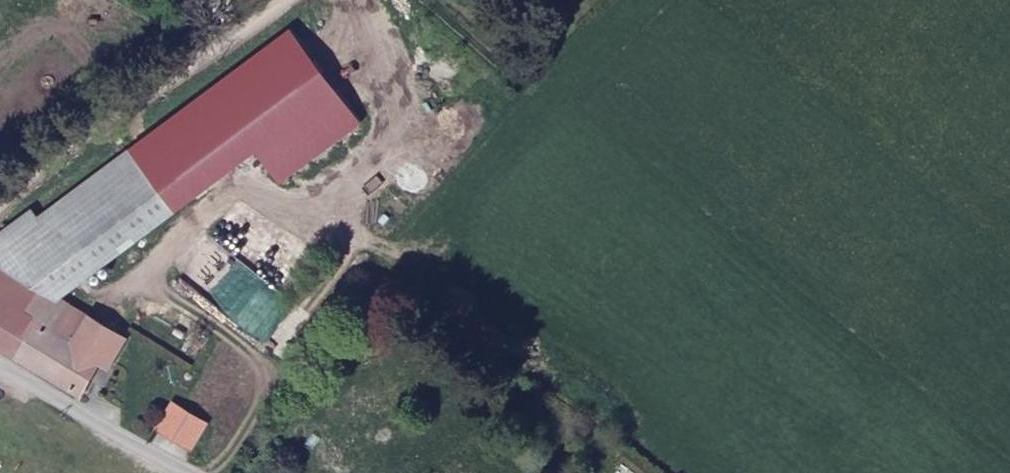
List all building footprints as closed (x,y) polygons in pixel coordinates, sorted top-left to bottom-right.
[(0,235),(0,260),(40,287),(27,310),(51,324),(66,303),(60,299),(181,210),(137,150),(42,217),(36,210),(0,235)] [(0,260),(0,344),(80,393),(83,396),(102,366),(108,358),(102,355),(114,333),(96,322),(83,341),(65,330),(76,309),(66,303),(51,324),(27,310),(40,287),(0,260)] [(96,322),(76,309),(65,330),(83,341),(96,322)] [(108,358),(102,366),(112,371),(130,343),(114,333),(102,355),(108,358)] [(208,425),(178,407),(163,431),(191,449),(208,425)]
